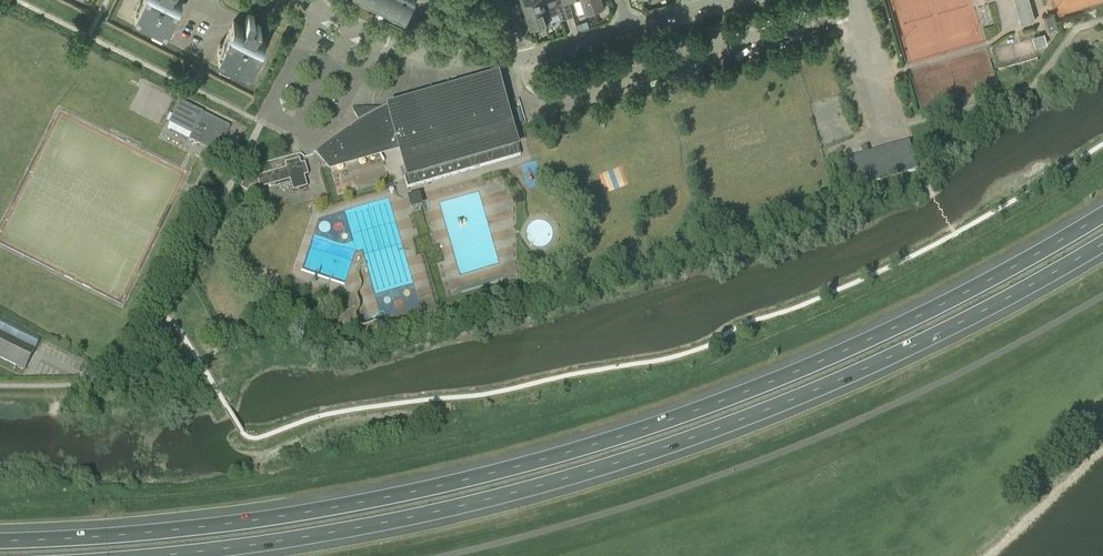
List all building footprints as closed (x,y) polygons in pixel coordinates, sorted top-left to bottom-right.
[(149,19),(165,27),(179,0),(139,0),(134,11),(149,19)] [(403,17),(408,8),(412,0),(370,0),(403,17)] [(521,2),(521,3),(522,2),(526,14),(525,15),(545,8),(544,8),(541,0),(528,0),(521,2)] [(584,11),(584,12),(604,5),(603,5),(601,0),(581,0),(584,11)] [(1022,24),(1035,20),(1029,0),(1015,0),(1022,24)] [(562,3),(555,5),(558,12),(560,20),(561,19),(567,18),(562,5),(562,3)] [(569,3),(563,5),(562,5),(567,18),(573,15),(569,3)] [(555,5),(545,8),(525,15),(526,15),(530,27),(529,27),(529,28),(549,21),(548,21),(547,16),(558,12),(555,5)] [(254,24),(252,22),(251,22),(254,14),(248,12),(245,21),(243,25),(233,21),(217,53),(249,69),(265,37),(255,32),(257,28),(261,24),(257,21),(254,24)] [(1053,13),(1042,16),(1046,30),(1058,27),(1053,13)] [(707,25),(708,30),(721,27),(719,21),(707,25)] [(678,32),(666,35),(668,42),(680,39),(678,32)] [(1046,32),(1034,34),(1036,43),(1047,42),(1046,32)] [(318,151),(330,165),(399,145),(408,175),(404,177),(407,188),(520,155),(517,144),(512,145),(498,95),(502,93),(497,75),(501,75),(501,74),(494,75),(486,76),(479,77),(471,78),(464,80),(457,81),(450,83),(442,85),(435,87),(428,89),(421,92),(414,94),(407,97),(400,100),(393,103),(386,106),(380,109),(376,111),(355,112),(354,111),(353,111),(359,121),(352,125),(346,129),(340,133),(335,137),(329,141),(324,145),(318,150),(313,154),(313,155),(318,151)] [(211,152),(225,125),(179,102),(168,124),(191,135),(188,140),(211,152)] [(917,169),(909,141),(868,153),(866,147),(860,149),(862,155),(845,160),(853,188),(917,169)] [(255,175),(248,171),(240,187),(247,191),(250,186),(251,186),(258,184),(259,189),(289,180),(292,191),(307,187),(304,176),(308,175),(304,163),(300,164),(286,168),(257,177),(255,176),(255,175)] [(419,204),(419,203),(417,198),(410,200),(413,211),(421,209),(419,204)] [(0,319),(0,357),(23,369),(34,348),(39,339),(0,319)]
